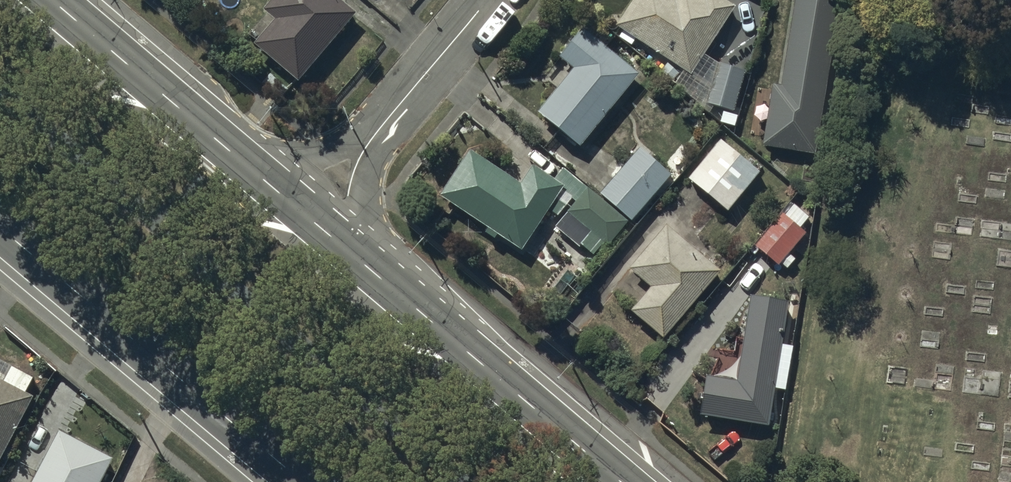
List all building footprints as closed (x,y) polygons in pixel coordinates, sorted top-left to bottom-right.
[(298,83),(356,12),(342,0),(270,0),(263,9),(276,19),(254,46),(298,83)] [(615,25),(690,75),(735,7),(724,0),(633,0),(615,25)] [(781,86),(773,84),(762,147),(815,156),(841,0),(795,0),(781,86)] [(580,147),(638,75),(582,29),(559,58),(573,70),(538,113),(580,147)] [(745,70),(718,62),(706,104),(732,112),(745,70)] [(761,172),(721,139),(688,179),(728,212),(761,172)] [(672,177),(640,149),(600,194),(631,222),(672,177)] [(488,228),(485,232),(494,238),(497,234),(522,251),(549,209),(557,216),(571,198),(575,201),(567,212),(568,213),(558,225),(595,255),(604,242),(608,246),(627,222),(589,190),(586,188),(562,169),(554,180),(533,166),(521,184),(470,151),(440,195),(488,228)] [(778,265),(806,233),(791,220),(799,210),(790,203),(754,244),(778,265)] [(721,271),(666,226),(629,270),(650,288),(631,311),(664,339),(721,271)] [(772,403),(787,302),(751,297),(735,381),(706,376),(700,416),(768,426),(769,422),(778,424),(781,405),(772,403)] [(0,376),(0,453),(32,392),(0,376)] [(58,428),(30,481),(97,481),(111,456),(58,428)]
